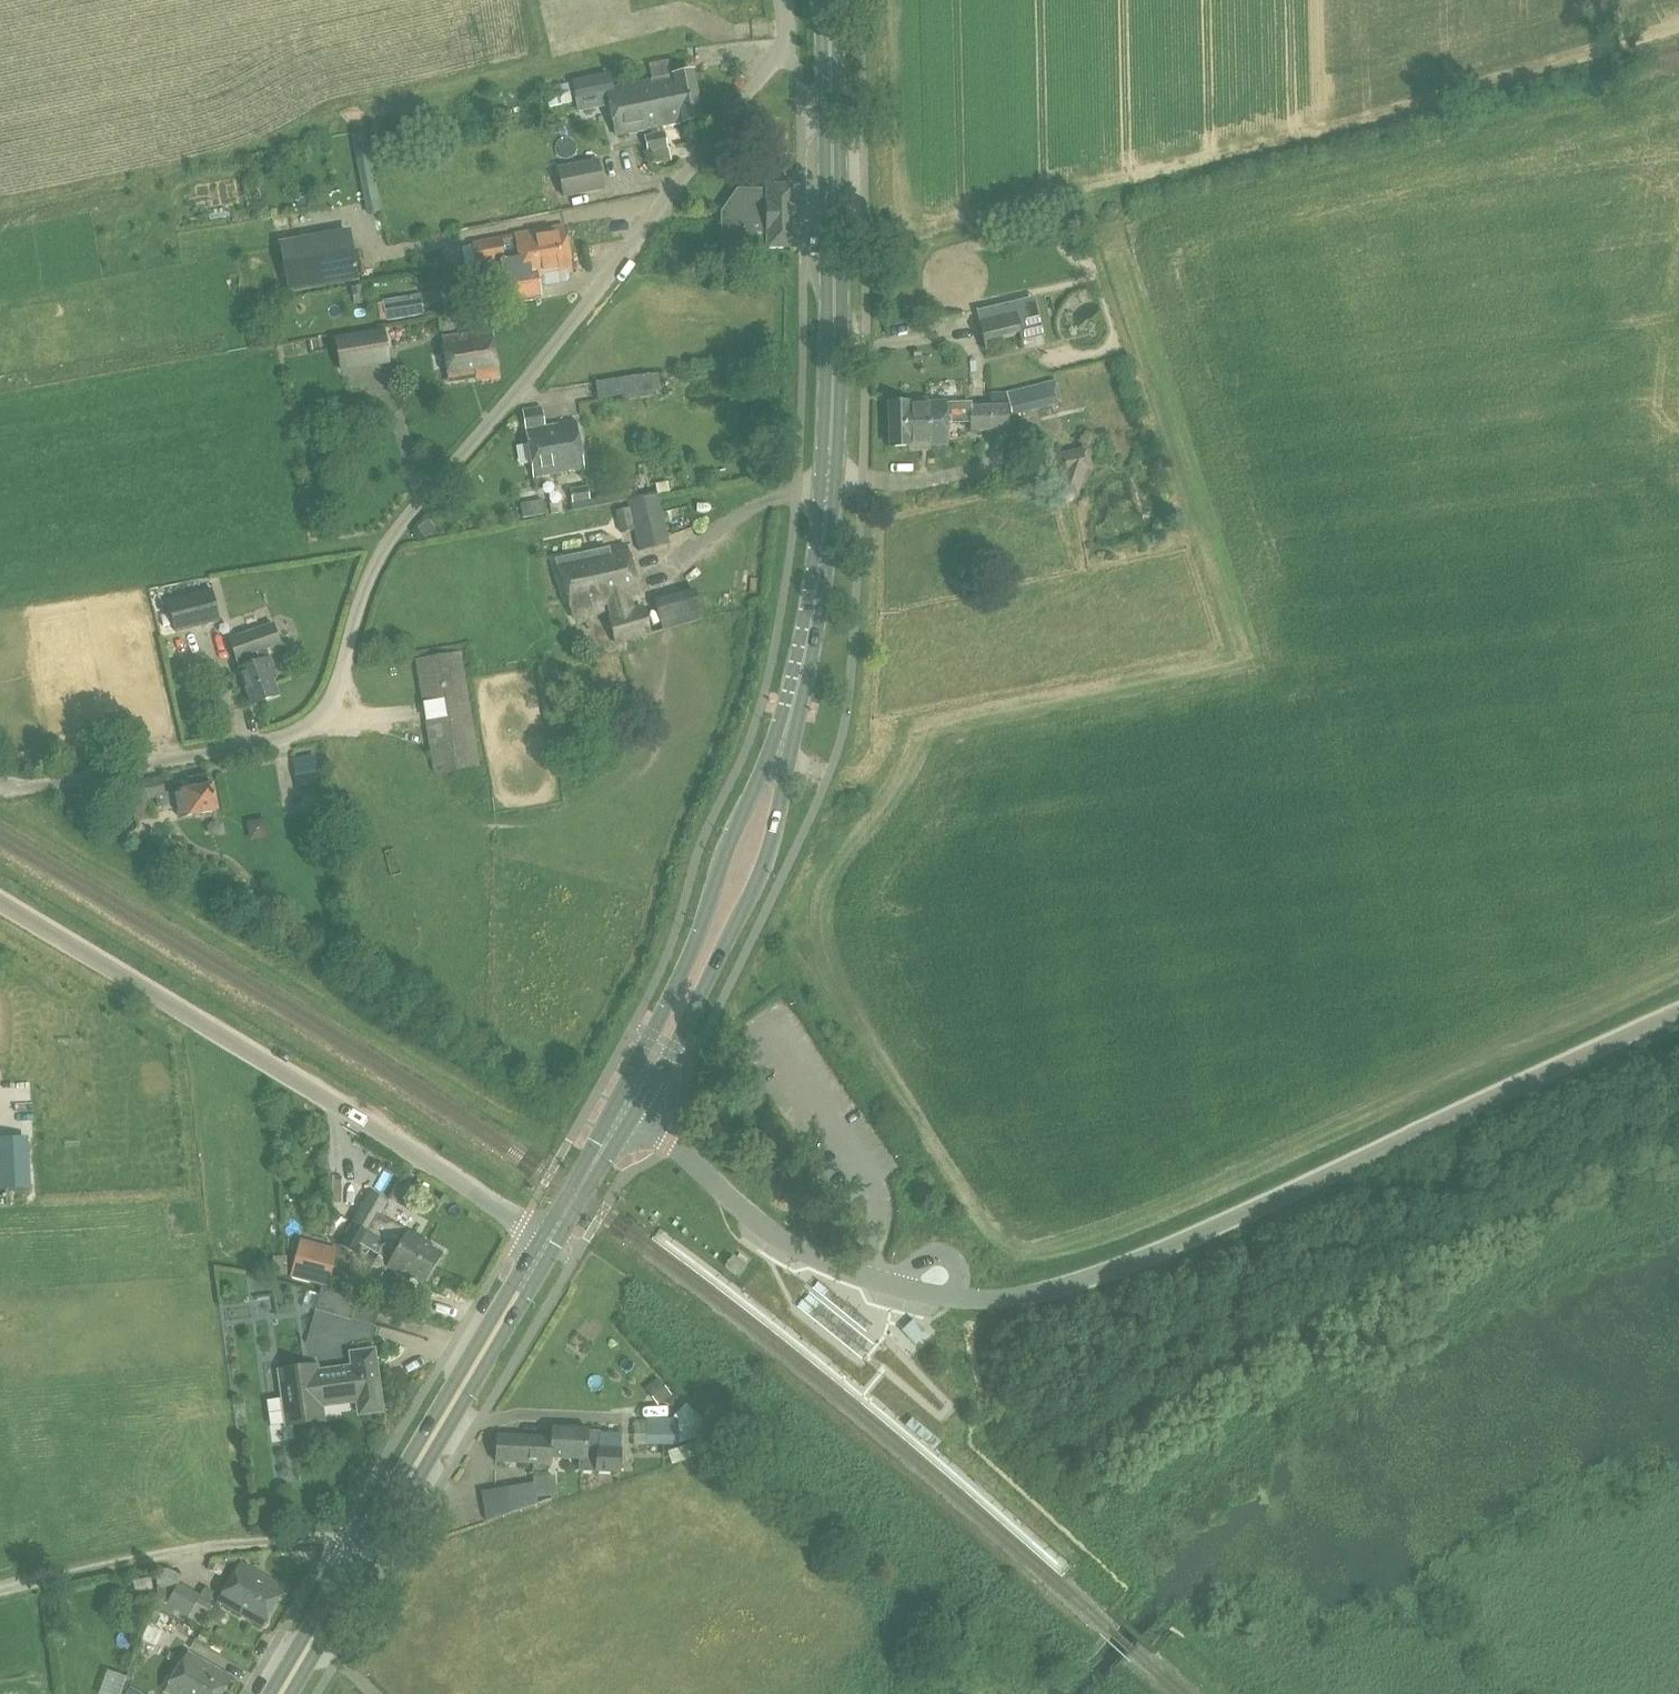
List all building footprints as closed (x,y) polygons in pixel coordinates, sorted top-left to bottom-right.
[(607,92),(612,114),(699,96),(693,71),(674,75),(674,76),(673,76),(634,84),(613,89),(613,91),(607,92)] [(576,84),(578,98),(607,92),(613,91),(613,89),(611,76),(576,84)] [(546,87),(549,107),(551,106),(572,102),(568,82),(546,87)] [(699,96),(612,114),(616,136),(684,122),(684,123),(703,119),(699,96)] [(645,136),(648,152),(668,148),(665,132),(645,136)] [(564,196),(604,188),(598,161),(559,169),(564,196)] [(767,248),(795,248),(794,185),(767,185),(767,190),(738,190),(722,213),(722,247),(767,247),(767,248)] [(512,236),(480,242),(482,251),(484,263),(504,260),(569,249),(565,226),(512,236)] [(288,292),(358,279),(350,231),(280,243),(288,292)] [(573,272),(569,249),(504,260),(506,274),(520,271),(522,281),(573,272)] [(507,286),(511,301),(530,296),(527,281),(507,286)] [(384,302),(387,318),(421,312),(418,296),(384,302)] [(478,310),(479,326),(498,324),(495,308),(478,310)] [(978,321),(985,351),(1024,342),(1016,313),(1006,315),(978,321)] [(476,381),(499,377),(491,330),(469,334),(469,335),(444,339),(452,383),(476,379),(476,381)] [(381,331),(338,340),(341,354),(343,369),(388,362),(381,331)] [(658,373),(650,374),(652,391),(661,389),(658,373)] [(1007,392),(1007,393),(1010,404),(1013,415),(1061,403),(1055,380),(1007,392)] [(1007,393),(991,393),(991,404),(1007,404),(1010,404),(1007,393)] [(890,403),(891,423),(946,422),(945,403),(910,404),(910,403),(890,403)] [(970,405),(971,431),(1008,430),(1007,404),(991,404),(970,405)] [(523,412),(534,477),(585,469),(577,422),(546,427),(543,409),(523,412)] [(946,422),(891,423),(891,446),(910,445),(910,444),(946,443),(946,428),(946,422)] [(1061,454),(1067,479),(1065,485),(1076,489),(1080,476),(1092,474),(1086,449),(1061,454)] [(655,484),(657,494),(658,494),(670,491),(668,481),(655,484)] [(571,489),(573,503),(590,500),(588,486),(571,489)] [(590,500),(573,503),(575,511),(627,500),(629,500),(627,491),(596,497),(596,499),(590,500)] [(671,543),(658,494),(657,494),(629,500),(627,500),(629,508),(634,530),(639,550),(671,543)] [(524,518),(546,514),(543,500),(521,504),(524,518)] [(634,530),(629,508),(616,511),(621,533),(634,530)] [(427,520),(417,527),(425,538),(435,531),(427,520)] [(643,607),(633,610),(630,597),(640,594),(625,541),(557,560),(574,618),(604,610),(602,605),(609,603),(613,617),(610,618),(616,643),(651,633),(643,607)] [(210,590),(169,601),(177,632),(219,621),(210,590)] [(281,643),(274,623),(247,633),(248,635),(231,641),(253,703),(279,694),(273,678),(277,677),(270,658),(267,648),(281,643)] [(415,660),(434,774),(481,766),(461,651),(415,660)] [(23,755),(26,768),(41,764),(38,751),(23,755)] [(94,792),(96,808),(131,803),(133,815),(150,813),(148,800),(154,798),(156,809),(177,804),(180,818),(218,810),(210,774),(189,778),(191,789),(166,794),(163,777),(127,784),(128,786),(94,792)] [(25,1139),(0,1140),(0,1188),(27,1187),(25,1139)] [(352,1221),(371,1233),(386,1242),(431,1268),(440,1253),(428,1245),(429,1242),(397,1224),(381,1215),(388,1201),(370,1191),(364,1200),(352,1221)] [(371,1233),(352,1221),(339,1244),(359,1256),(371,1233)] [(288,1273),(324,1285),(332,1251),(298,1241),(288,1273)] [(431,1268),(386,1242),(369,1272),(381,1279),(388,1267),(409,1280),(411,1277),(422,1284),(431,1268)] [(725,1265),(737,1273),(741,1276),(746,1269),(731,1257),(725,1265)] [(352,1314),(358,1296),(329,1287),(324,1305),(352,1314)] [(907,1337),(915,1345),(928,1334),(920,1325),(913,1331),(907,1337)] [(280,1370),(288,1424),(323,1420),(321,1405),(340,1402),(339,1396),(358,1393),(360,1413),(382,1410),(374,1350),(352,1353),(354,1366),(316,1372),(315,1365),(280,1370)] [(649,1391),(659,1403),(665,1399),(671,1394),(662,1381),(649,1391)] [(671,1394),(665,1399),(670,1406),(679,1400),(673,1392),(671,1394)] [(680,1402),(681,1432),(700,1431),(699,1402),(680,1402)] [(648,1419),(648,1444),(680,1444),(680,1419),(648,1419)] [(497,1461),(552,1464),(552,1458),(581,1459),(581,1470),(621,1472),(622,1450),(599,1449),(600,1432),(589,1432),(589,1428),(552,1427),(552,1436),(498,1434),(497,1461)] [(558,1468),(487,1489),(495,1517),(566,1496),(558,1468)] [(263,1626),(274,1607),(285,1588),(241,1562),(230,1581),(219,1600),(263,1626)] [(160,1594),(170,1601),(180,1585),(184,1577),(170,1570),(159,1570),(156,1576),(160,1594)] [(133,1580),(136,1594),(154,1591),(152,1577),(133,1580)] [(180,1585),(170,1601),(176,1605),(191,1615),(200,1600),(202,1598),(180,1585)] [(209,1617),(219,1623),(226,1611),(216,1606),(209,1617)] [(155,1642),(170,1646),(174,1631),(160,1627),(155,1642)] [(174,1693),(223,1693),(233,1677),(188,1651),(166,1689),(174,1693)]
